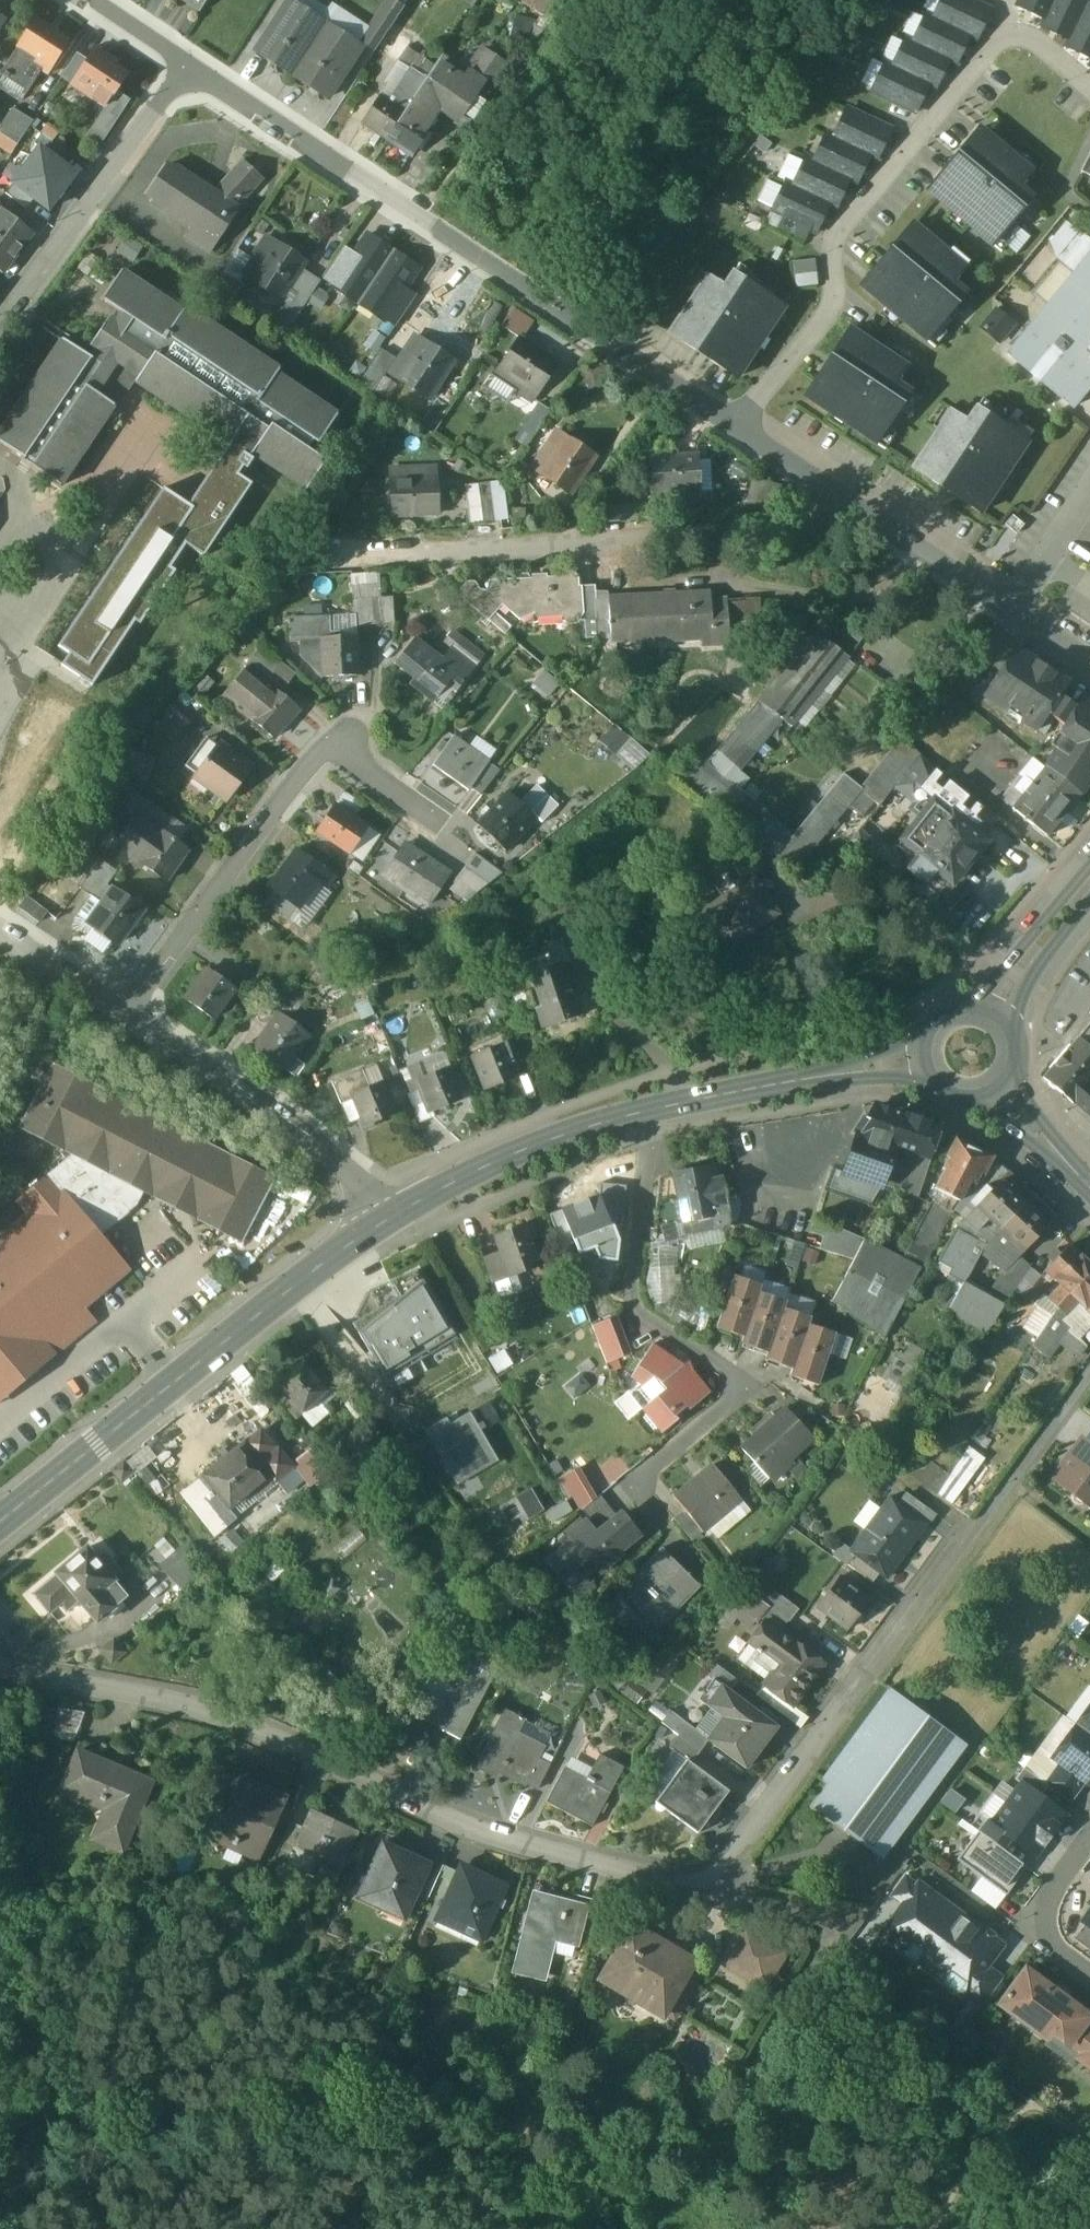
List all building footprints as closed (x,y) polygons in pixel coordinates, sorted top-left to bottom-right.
[(3,0),(0,0),(0,30),(15,8),(3,0)] [(200,13),(208,0),(181,0),(200,13)] [(363,43),(376,51),(405,7),(394,0),(391,0),(363,43)] [(969,0),(942,0),(934,17),(933,18),(970,35),(969,36),(976,40),(990,10),(969,0)] [(1017,6),(1045,19),(1046,20),(1055,0),(1020,0),(1017,6)] [(1046,20),(1045,19),(1042,26),(1069,39),(1070,40),(1087,4),(1088,4),(1089,1),(1089,0),(1055,0),(1046,20)] [(326,25),(290,2),(257,51),(294,75),(326,25)] [(1087,4),(1070,40),(1069,39),(1066,46),(1089,58),(1089,5),(1088,4),(1087,4)] [(970,35),(933,18),(934,17),(927,14),(913,41),(913,42),(949,60),(956,64),(969,36),(970,35)] [(71,45),(36,21),(0,73),(4,75),(2,77),(8,80),(9,79),(31,94),(43,75),(48,79),(71,45)] [(362,49),(326,25),(294,75),(330,99),(362,49)] [(411,45),(399,38),(388,54),(400,62),(411,45)] [(949,60),(913,42),(913,41),(906,38),(893,66),(893,67),(929,84),(929,85),(936,88),(949,60)] [(484,48),(469,72),(479,78),(494,55),(484,48)] [(129,75),(95,52),(88,62),(77,79),(96,91),(91,98),(106,108),(117,91),(129,75)] [(88,62),(78,55),(63,77),(73,84),(77,79),(88,62)] [(509,65),(494,55),(479,78),(478,79),(481,81),(480,82),(492,90),(509,65)] [(435,65),(421,56),(413,69),(427,78),(435,65)] [(929,84),(893,67),(893,66),(886,62),(872,92),(915,112),(929,85),(929,84)] [(405,112),(388,138),(413,154),(437,117),(426,110),(432,100),(446,110),(464,83),(462,82),(436,65),(435,65),(427,78),(405,112)] [(412,69),(394,96),(398,98),(394,104),(405,112),(427,78),(413,69),(412,69)] [(464,83),(446,110),(454,115),(460,114),(480,82),(481,81),(478,79),(479,78),(469,72),(462,82),(464,83)] [(480,82),(460,114),(454,115),(446,110),(446,111),(445,114),(454,120),(464,115),(473,120),(493,90),(492,90),(480,82)] [(106,108),(89,134),(103,144),(132,101),(117,91),(106,108)] [(394,104),(381,96),(363,121),(388,138),(405,112),(394,104)] [(13,108),(0,129),(0,136),(17,147),(31,126),(34,122),(13,108)] [(891,130),(847,109),(834,137),(834,138),(870,155),(870,156),(877,159),(891,130)] [(1031,172),(980,129),(960,153),(963,156),(951,170),(948,167),(928,191),(956,214),(959,211),(968,218),(965,222),(992,245),(1032,198),(1019,187),(1031,172)] [(870,155),(834,138),(834,137),(827,133),(814,161),(813,162),(850,179),(849,180),(856,183),(870,156),(870,155)] [(40,149),(63,166),(70,156),(44,136),(36,145),(40,149)] [(40,149),(13,183),(14,184),(35,200),(48,210),(75,175),(63,166),(40,149)] [(1081,172),(1089,176),(1089,154),(1081,172)] [(850,179),(813,162),(814,161),(807,158),(794,185),(793,186),(829,203),(829,204),(836,208),(849,180),(850,179)] [(214,194),(175,168),(173,171),(166,166),(147,194),(154,199),(153,201),(192,228),(186,237),(210,253),(239,211),(236,208),(263,179),(243,161),(214,194)] [(829,203),(793,186),(794,185),(786,182),(772,211),(783,216),(811,230),(816,232),(829,204),(829,203)] [(14,184),(7,193),(28,209),(35,200),(14,184)] [(1032,198),(992,245),(1002,252),(1014,238),(1011,235),(1025,217),(1029,220),(1041,205),(1032,198)] [(0,206),(0,271),(4,274),(35,232),(0,206)] [(811,230),(783,216),(778,227),(806,241),(811,230)] [(965,267),(913,224),(893,248),(897,251),(885,266),(881,263),(861,286),(889,310),(893,306),(902,314),(899,318),(926,340),(965,293),(952,283),(965,267)] [(395,252),(370,235),(357,253),(334,288),(359,305),(395,252)] [(304,265),(268,241),(242,279),(280,303),(287,291),(301,270),(304,265)] [(335,285),(357,253),(346,245),(324,278),(335,285)] [(420,269),(395,252),(359,305),(385,322),(387,318),(408,287),(420,269)] [(1078,269),(1048,306),(1008,354),(1072,408),(1089,386),(1089,255),(1078,269)] [(1062,258),(1033,293),(1048,306),(1078,269),(1062,258)] [(798,284),(820,283),(819,259),(797,260),(798,284)] [(755,274),(740,264),(733,274),(784,308),(790,298),(775,287),(772,291),(753,278),(755,274)] [(301,270),(287,291),(294,296),(308,275),(301,270)] [(183,308),(179,314),(119,274),(101,301),(121,315),(115,325),(108,320),(91,345),(98,350),(93,358),(63,339),(0,434),(0,442),(27,460),(29,456),(37,461),(33,467),(62,486),(114,407),(106,401),(113,392),(120,397),(127,386),(119,381),(125,372),(137,380),(134,384),(229,447),(233,441),(254,454),(308,490),(326,462),(308,450),(315,440),(320,444),(338,417),(275,376),(278,371),(183,308)] [(733,274),(724,288),(707,277),(670,333),(696,350),(699,346),(714,357),(711,361),(737,378),(757,347),(754,345),(761,335),(764,337),(784,308),(733,274)] [(319,283),(308,275),(294,296),(291,301),(302,309),(319,283)] [(419,294),(408,287),(387,318),(398,325),(419,294)] [(965,293),(926,340),(935,348),(947,333),(944,330),(959,313),(962,316),(974,301),(965,293)] [(302,309),(291,301),(278,320),(290,328),(302,309)] [(998,303),(981,325),(1002,342),(1020,320),(998,303)] [(850,329),(833,355),(837,358),(827,374),(823,371),(806,397),(836,417),(839,413),(849,420),(846,424),(876,443),(910,392),(896,383),(906,367),(850,329)] [(452,365),(413,338),(389,374),(427,400),(452,365)] [(556,364),(520,340),(495,376),(532,401),(556,364)] [(381,377),(368,368),(358,383),(371,392),(381,377)] [(910,392),(876,443),(886,450),(896,434),(893,432),(905,412),(909,415),(919,399),(910,392)] [(999,409),(983,399),(976,409),(1027,443),(1034,433),(1018,422),(1015,426),(996,413),(999,409)] [(538,403),(513,440),(525,448),(550,410),(538,403)] [(976,409),(967,423),(951,412),(913,468),(939,485),(942,481),(958,491),(955,496),(981,513),(1001,482),(997,480),(1003,469),(1007,472),(1027,443),(976,409)] [(557,431),(531,469),(568,495),(595,457),(557,431)] [(163,488),(58,646),(70,654),(62,666),(93,686),(135,623),(140,626),(153,606),(148,603),(157,589),(163,593),(177,572),(171,569),(186,545),(205,557),(253,485),(239,476),(244,469),(251,458),(254,454),(233,441),(229,447),(190,506),(163,488)] [(697,502),(695,456),(652,458),(654,504),(697,502)] [(434,468),(390,469),(392,517),(436,515),(434,468)] [(491,483),(478,484),(482,523),(495,522),(491,483)] [(1012,516),(1005,524),(1016,534),(1023,525),(1012,516)] [(518,581),(489,582),(486,591),(503,606),(520,621),(535,615),(535,610),(552,609),(555,615),(564,615),(569,622),(579,622),(585,614),(582,588),(579,588),(578,578),(574,575),(561,575),(561,579),(530,580),(528,576),(521,576),(518,581)] [(486,592),(480,590),(476,583),(474,582),(467,582),(458,594),(490,621),(496,614),(503,606),(487,591),(486,592)] [(594,587),(582,588),(585,614),(595,613),(596,613),(595,601),(594,587)] [(710,594),(629,598),(631,640),(677,638),(678,642),(701,641),(713,640),(712,628),(710,602),(710,594)] [(629,598),(609,599),(609,600),(611,638),(611,640),(631,640),(629,598)] [(381,599),(367,600),(367,626),(381,625),(381,599)] [(367,626),(367,600),(353,601),(352,618),(353,626),(367,626)] [(609,600),(595,601),(596,613),(595,613),(597,639),(611,638),(609,600)] [(726,601),(710,602),(712,628),(728,626),(726,601)] [(511,626),(496,614),(490,621),(504,634),(511,626)] [(330,618),(288,620),(289,642),(301,641),(301,657),(320,673),(323,674),(322,639),(343,638),(342,633),(330,634),(330,618)] [(352,618),(330,618),(330,634),(342,633),(343,638),(356,638),(353,626),(352,618)] [(728,626),(712,628),(713,640),(701,641),(702,648),(729,646),(728,626)] [(452,632),(434,656),(457,673),(446,687),(454,693),(484,656),(452,632)] [(816,632),(760,701),(778,716),(793,728),(850,658),(816,632)] [(343,638),(322,639),(323,674),(324,678),(357,677),(356,638),(343,638)] [(434,656),(414,640),(395,664),(435,695),(438,698),(446,687),(457,673),(434,656)] [(294,674),(259,646),(252,655),(273,672),(264,683),(270,688),(278,694),(294,674)] [(1083,696),(1076,707),(1060,697),(1068,684),(1052,674),(1049,678),(1035,668),(1038,664),(1017,650),(986,696),(1037,731),(1048,715),(1064,726),(1059,732),(1066,737),(1056,752),(1057,753),(1045,768),(1080,795),(1089,779),(1089,701),(1083,696)] [(273,672),(252,655),(243,666),(250,672),(264,683),(273,672)] [(250,672),(239,686),(233,682),(229,688),(234,692),(227,701),(248,717),(270,688),(264,683),(250,672)] [(446,687),(438,698),(435,695),(434,705),(442,710),(447,705),(450,704),(455,698),(454,693),(446,687)] [(278,694),(270,688),(248,717),(274,738),(297,710),(278,694)] [(194,716),(176,701),(168,712),(186,727),(194,716)] [(760,701),(687,787),(746,837),(768,856),(771,853),(786,835),(741,796),(738,800),(725,789),(728,785),(736,792),(747,779),(733,768),(750,748),(754,751),(763,740),(760,737),(778,716),(760,701)] [(619,723),(603,738),(636,771),(651,757),(619,723)] [(488,762),(452,736),(446,746),(441,743),(436,751),(441,754),(433,767),(469,792),(487,764),(488,762)] [(899,740),(862,783),(868,788),(862,795),(876,806),(919,756),(899,740)] [(209,756),(199,749),(186,767),(230,797),(248,770),(215,748),(209,756)] [(967,798),(919,757),(896,784),(907,794),(913,788),(924,797),(914,811),(920,816),(932,800),(952,816),(967,798)] [(487,764),(471,789),(482,796),(498,772),(487,764)] [(1080,795),(1045,768),(1016,807),(1049,833),(1080,795)] [(786,835),(771,853),(792,872),(862,791),(844,776),(791,839),(786,835)] [(534,789),(519,805),(536,821),(542,825),(556,809),(534,789)] [(171,818),(135,793),(125,807),(158,830),(161,832),(171,818)] [(364,807),(344,793),(338,802),(339,803),(357,816),(364,807)] [(508,795),(480,827),(508,852),(536,821),(519,805),(508,795)] [(985,813),(967,798),(952,816),(970,831),(985,813)] [(920,816),(899,842),(918,857),(905,872),(925,886),(937,873),(950,884),(984,843),(970,831),(952,816),(932,800),(920,816)] [(158,830),(125,807),(110,829),(121,836),(110,852),(124,862),(129,854),(138,860),(158,830)] [(335,807),(317,834),(350,855),(354,849),(360,853),(365,845),(359,841),(368,828),(335,807)] [(161,832),(158,830),(138,860),(166,879),(187,850),(161,832)] [(866,838),(859,831),(850,841),(861,851),(867,844),(866,838)] [(768,856),(746,837),(733,851),(756,871),(768,856)] [(448,875),(406,846),(385,877),(426,906),(448,875)] [(330,878),(296,853),(269,891),(276,896),(297,912),(316,886),(322,890),(330,878)] [(502,875),(475,856),(466,870),(488,885),(502,875)] [(114,873),(97,861),(80,888),(91,895),(103,902),(112,889),(106,885),(114,873)] [(488,885),(466,870),(449,891),(464,902),(488,885)] [(950,884),(937,873),(925,886),(924,888),(928,892),(937,899),(937,900),(940,896),(945,901),(955,889),(950,884)] [(752,880),(706,910),(721,933),(716,936),(727,953),(745,941),(741,936),(775,915),(752,880)] [(143,909),(112,889),(103,902),(90,923),(92,925),(121,944),(143,909)] [(937,899),(928,892),(922,900),(930,907),(937,899)] [(91,895),(75,918),(76,922),(74,925),(76,930),(79,932),(82,931),(84,932),(88,931),(92,925),(90,923),(89,923),(103,902),(91,895)] [(49,912),(29,896),(20,907),(41,923),(49,912)] [(297,912),(276,896),(267,908),(289,923),(297,912)] [(575,920),(560,925),(573,961),(588,956),(575,920)] [(563,964),(556,966),(551,951),(527,959),(542,1006),(537,1008),(543,1029),(580,1017),(563,964)] [(235,991),(207,971),(187,1000),(215,1020),(235,991)] [(299,985),(277,1000),(284,1012),(285,1012),(292,1017),(307,996),(299,985)] [(279,1014),(254,1048),(285,1071),(310,1038),(279,1014)] [(1079,1036),(1089,1046),(1089,1024),(1079,1036)] [(1072,1044),(1069,1045),(1049,1067),(1050,1070),(1044,1077),(1049,1082),(1049,1085),(1053,1089),(1056,1088),(1072,1102),(1089,1082),(1089,1046),(1079,1036),(1072,1044)] [(512,1040),(472,1056),(486,1089),(518,1076),(513,1063),(520,1060),(512,1040)] [(447,1063),(441,1066),(440,1064),(433,1066),(436,1073),(416,1081),(420,1090),(429,1113),(462,1100),(447,1063)] [(273,1179),(54,1065),(22,1127),(74,1154),(145,1191),(241,1241),(273,1179)] [(362,1071),(332,1082),(341,1105),(353,1100),(351,1095),(370,1087),(362,1071)] [(370,1087),(351,1095),(353,1100),(361,1118),(358,1119),(362,1130),(373,1126),(372,1123),(397,1112),(384,1081),(370,1087)] [(1072,1102),(1089,1117),(1089,1082),(1072,1102)] [(429,1113),(420,1090),(408,1094),(418,1118),(429,1113)] [(914,1111),(912,1115),(876,1104),(867,1118),(871,1120),(862,1134),(857,1133),(844,1172),(843,1175),(868,1184),(869,1180),(882,1184),(919,1196),(942,1127),(923,1119),(924,1115),(914,1111)] [(999,1159),(956,1139),(948,1157),(949,1157),(944,1168),(945,1169),(936,1187),(960,1201),(999,1159)] [(145,1191),(74,1154),(39,1184),(51,1198),(62,1188),(101,1236),(137,1206),(145,1191)] [(710,1167),(662,1178),(656,1242),(722,1227),(719,1206),(725,1205),(721,1180),(714,1181),(710,1167)] [(836,1169),(830,1187),(871,1201),(882,1184),(869,1180),(868,1184),(843,1175),(844,1172),(836,1169)] [(1033,1194),(1010,1172),(991,1191),(986,1185),(968,1202),(973,1206),(964,1218),(958,1230),(941,1261),(954,1269),(949,1275),(959,1279),(965,1283),(967,1279),(980,1253),(990,1241),(1000,1228),(1033,1194)] [(598,1197),(609,1229),(612,1228),(624,1223),(623,1219),(627,1185),(600,1182),(598,1197)] [(39,1184),(18,1201),(20,1204),(24,1209),(29,1216),(51,1198),(39,1184)] [(0,1240),(0,1377),(40,1344),(52,1358),(96,1322),(84,1307),(129,1269),(101,1236),(62,1189),(51,1198),(29,1216),(0,1240)] [(1056,1217),(1033,1194),(1000,1228),(1011,1237),(1006,1243),(1019,1255),(1020,1256),(1020,1255),(1056,1217)] [(598,1197),(560,1210),(571,1242),(609,1229),(598,1197)] [(932,1202),(911,1252),(932,1260),(952,1210),(932,1202)] [(571,1242),(560,1210),(550,1213),(561,1245),(571,1242)] [(526,1225),(494,1236),(500,1252),(509,1277),(541,1266),(526,1225)] [(833,1225),(825,1246),(857,1259),(865,1238),(833,1225)] [(609,1229),(571,1242),(576,1256),(593,1250),(596,1260),(615,1262),(616,1243),(612,1228),(609,1229)] [(1011,1237),(1000,1228),(990,1241),(980,1253),(1010,1268),(1019,1255),(1006,1243),(1011,1237)] [(795,1240),(788,1264),(817,1272),(824,1249),(795,1240)] [(921,1269),(867,1241),(836,1304),(887,1338),(921,1269)] [(1065,1244),(1057,1254),(1052,1251),(1045,1259),(1049,1263),(1042,1272),(1059,1288),(1048,1301),(1055,1307),(1089,1267),(1089,1266),(1065,1244)] [(500,1252),(485,1257),(494,1283),(509,1277),(500,1252)] [(1019,1255),(1010,1268),(990,1292),(1008,1300),(1025,1273),(1032,1265),(1020,1255),(1020,1256),(1019,1255)] [(1055,1307),(1056,1309),(1066,1317),(1078,1304),(1087,1313),(1084,1316),(1087,1319),(1088,1319),(1089,1316),(1089,1267),(1055,1307)] [(351,1322),(386,1380),(458,1337),(419,1270),(370,1292),(351,1322)] [(763,1283),(735,1274),(718,1327),(745,1336),(759,1293),(763,1283)] [(965,1283),(959,1279),(943,1308),(950,1311),(965,1283)] [(990,1292),(967,1279),(965,1283),(950,1311),(988,1333),(1008,1300),(990,1292)] [(684,1300),(684,1281),(655,1281),(654,1300),(684,1300)] [(786,1302),(759,1293),(745,1336),(742,1345),(769,1354),(784,1308),(786,1302)] [(799,1295),(796,1306),(817,1312),(820,1301),(799,1295)] [(1066,1317),(1056,1309),(1035,1344),(1052,1357),(1062,1342),(1079,1356),(1087,1344),(1080,1340),(1089,1328),(1089,1321),(1088,1319),(1087,1319),(1084,1316),(1087,1313),(1078,1304),(1066,1317)] [(811,1317),(784,1308),(769,1354),(767,1360),(794,1369),(809,1324),(811,1317)] [(618,1316),(593,1326),(603,1350),(627,1340),(618,1316)] [(838,1334),(809,1324),(794,1369),(791,1377),(820,1387),(838,1334)] [(627,1340),(603,1350),(607,1363),(632,1353),(627,1340)] [(899,1349),(896,1357),(889,1354),(882,1376),(912,1386),(925,1346),(912,1342),(909,1353),(899,1349)] [(52,1358),(40,1344),(0,1377),(0,1378),(4,1383),(0,1386),(0,1403),(52,1358)] [(688,1368),(654,1347),(632,1377),(646,1386),(658,1375),(663,1378),(670,1386),(645,1409),(649,1415),(646,1418),(656,1429),(660,1427),(664,1432),(681,1418),(679,1415),(689,1407),(691,1409),(712,1391),(696,1372),(693,1375),(688,1369),(688,1368)] [(329,1391),(304,1362),(279,1383),(292,1398),(285,1404),(297,1418),(329,1391)] [(374,1421),(356,1397),(344,1406),(362,1430),(374,1421)] [(488,1403),(475,1410),(486,1430),(498,1423),(488,1403)] [(789,1408),(744,1449),(757,1464),(770,1479),(816,1437),(789,1408)] [(446,1418),(425,1430),(457,1485),(498,1461),(470,1413),(450,1425),(446,1418)] [(277,1450),(262,1431),(246,1444),(271,1474),(276,1480),(293,1466),(279,1449),(277,1450)] [(1083,1440),(1054,1479),(1073,1493),(1071,1496),(1072,1502),(1077,1505),(1083,1504),(1085,1502),(1089,1505),(1089,1445),(1083,1440)] [(245,1443),(203,1477),(228,1509),(271,1474),(246,1444),(245,1443)] [(740,1496),(713,1462),(674,1494),(683,1505),(702,1527),(740,1496)] [(757,1464),(748,1470),(763,1486),(770,1479),(757,1464)] [(180,1495),(214,1537),(236,1519),(228,1509),(203,1477),(180,1495)] [(534,1488),(520,1497),(532,1517),(546,1508),(534,1488)] [(619,1517),(601,1495),(579,1513),(591,1519),(600,1530),(619,1517)] [(892,1497),(852,1549),(857,1553),(881,1572),(888,1577),(928,1524),(892,1497)] [(702,1527),(683,1505),(672,1514),(689,1537),(702,1527)] [(600,1530),(591,1519),(574,1532),(580,1539),(598,1561),(596,1562),(599,1566),(620,1550),(618,1547),(639,1535),(622,1515),(619,1517),(600,1530)] [(580,1539),(563,1552),(561,1550),(550,1559),(578,1596),(595,1583),(586,1571),(596,1562),(598,1561),(580,1539)] [(194,1557),(183,1545),(159,1566),(180,1588),(196,1573),(187,1564),(194,1557)] [(664,1547),(620,1589),(656,1625),(699,1584),(664,1547)] [(58,1575),(35,1594),(49,1612),(60,1602),(66,1610),(79,1599),(98,1622),(128,1597),(113,1580),(119,1575),(109,1563),(110,1561),(104,1554),(96,1560),(87,1548),(57,1573),(58,1575)] [(881,1572),(857,1553),(849,1564),(873,1582),(881,1572)] [(868,1599),(839,1578),(818,1606),(847,1627),(868,1599)] [(767,1605),(743,1587),(733,1601),(757,1619),(767,1605)] [(799,1608),(775,1591),(766,1603),(789,1621),(799,1608)] [(820,1660),(764,1619),(749,1640),(776,1660),(764,1677),(760,1682),(788,1702),(820,1660)] [(124,1651),(113,1638),(100,1649),(111,1662),(124,1651)] [(776,1660),(749,1640),(737,1657),(764,1677),(776,1660)] [(454,1692),(448,1689),(440,1704),(418,1693),(407,1714),(423,1723),(412,1743),(445,1761),(456,1740),(457,1741),(495,1670),(445,1643),(434,1664),(461,1679),(454,1692)] [(734,1677),(713,1660),(704,1673),(711,1678),(712,1677),(726,1688),(734,1677)] [(726,1688),(712,1677),(711,1678),(697,1697),(726,1720),(710,1742),(741,1765),(767,1730),(750,1718),(756,1711),(726,1688)] [(964,1745),(887,1688),(821,1779),(828,1784),(810,1808),(880,1859),(964,1745)] [(80,1739),(86,1712),(62,1706),(56,1733),(80,1739)] [(59,1711),(32,1707),(28,1733),(55,1737),(59,1711)] [(688,1721),(669,1707),(659,1719),(679,1734),(688,1721)] [(1089,1708),(1089,1714),(1080,1727),(1089,1735),(1089,1707),(1089,1708)] [(407,1714),(399,1710),(387,1732),(411,1744),(412,1743),(423,1723),(407,1714)] [(506,1713),(475,1773),(487,1779),(490,1773),(521,1789),(524,1783),(536,1761),(540,1754),(514,1741),(524,1722),(506,1713)] [(707,1736),(688,1721),(679,1734),(698,1749),(707,1736)] [(1076,1725),(1053,1757),(1087,1782),(1089,1783),(1089,1782),(1089,1735),(1080,1727),(1076,1725)] [(698,1749),(679,1734),(667,1748),(683,1759),(687,1762),(698,1749)] [(600,1756),(589,1738),(574,1763),(591,1773),(600,1756)] [(152,1781),(77,1751),(63,1785),(114,1805),(99,1842),(123,1852),(152,1781)] [(586,1781),(565,1769),(547,1802),(591,1827),(624,1769),(601,1756),(600,1756),(591,1773),(586,1781)] [(687,1762),(683,1759),(653,1800),(694,1829),(701,1820),(706,1824),(719,1807),(713,1803),(723,1789),(687,1762)] [(549,1767),(536,1761),(524,1783),(537,1790),(549,1767)] [(1087,1782),(1060,1761),(1044,1782),(1049,1786),(1072,1803),(1087,1782)] [(1044,1782),(1024,1768),(1015,1779),(1021,1784),(1022,1783),(1041,1797),(1049,1786),(1044,1782)] [(279,1799),(239,1780),(228,1804),(231,1805),(225,1819),(218,1816),(209,1833),(230,1843),(230,1844),(235,1847),(235,1846),(261,1857),(271,1834),(266,1832),(279,1799)] [(1041,1797),(1022,1783),(1021,1784),(1007,1804),(1050,1836),(1065,1815),(1041,1797)] [(1050,1836),(1007,1804),(992,1823),(991,1824),(1010,1838),(1035,1856),(1050,1836)] [(358,1830),(311,1810),(302,1828),(286,1864),(332,1885),(358,1830)] [(1010,1838),(991,1824),(992,1823),(979,1814),(971,1826),(978,1831),(1002,1849),(1010,1838)] [(283,1839),(274,1859),(286,1864),(302,1828),(291,1823),(283,1839)] [(1002,1849),(978,1831),(958,1859),(1006,1895),(1027,1867),(1002,1849)] [(283,1839),(271,1834),(261,1857),(272,1863),(274,1859),(283,1839)] [(431,1866),(383,1843),(356,1897),(383,1910),(387,1903),(407,1913),(431,1866)] [(456,1873),(442,1867),(427,1899),(442,1906),(456,1873)] [(506,1887),(460,1867),(456,1873),(442,1906),(435,1921),(482,1942),(506,1887)] [(891,1897),(903,1906),(918,1886),(906,1877),(891,1897)] [(926,1952),(956,1911),(919,1884),(918,1886),(903,1906),(882,1934),(905,1951),(912,1941),(926,1952)] [(574,1907),(534,1896),(515,1969),(541,1976),(553,1933),(576,1939),(579,1929),(584,1909),(574,1907)] [(600,1904),(576,1898),(574,1907),(584,1909),(579,1929),(593,1933),(600,1904)] [(1001,1945),(956,1911),(926,1952),(919,1962),(940,1977),(947,1967),(971,1985),(986,1965),(1001,1945)] [(1086,1923),(1074,1939),(1089,1950),(1089,1926),(1086,1923)] [(671,1947),(634,1925),(602,1979),(666,2017),(698,1963),(684,1955),(686,1952),(673,1944),(671,1947)] [(789,1953),(747,1927),(725,1964),(766,1989),(789,1953)] [(1003,1978),(986,1965),(971,1985),(964,1995),(981,2008),(1003,1978)] [(1087,2017),(1026,1972),(1009,1994),(1007,1993),(1005,1996),(1007,1998),(1003,2003),(1045,2035),(1050,2028),(1068,2041),(1073,2035),(1081,2024),(1087,2017)] [(1081,2024),(1073,2035),(1086,2044),(1089,2038),(1089,2031),(1081,2024)] [(1073,2035),(1068,2041),(1050,2028),(1045,2035),(1076,2057),(1086,2044),(1073,2035)] [(1086,2044),(1076,2057),(1089,2067),(1089,2038),(1086,2044)]
